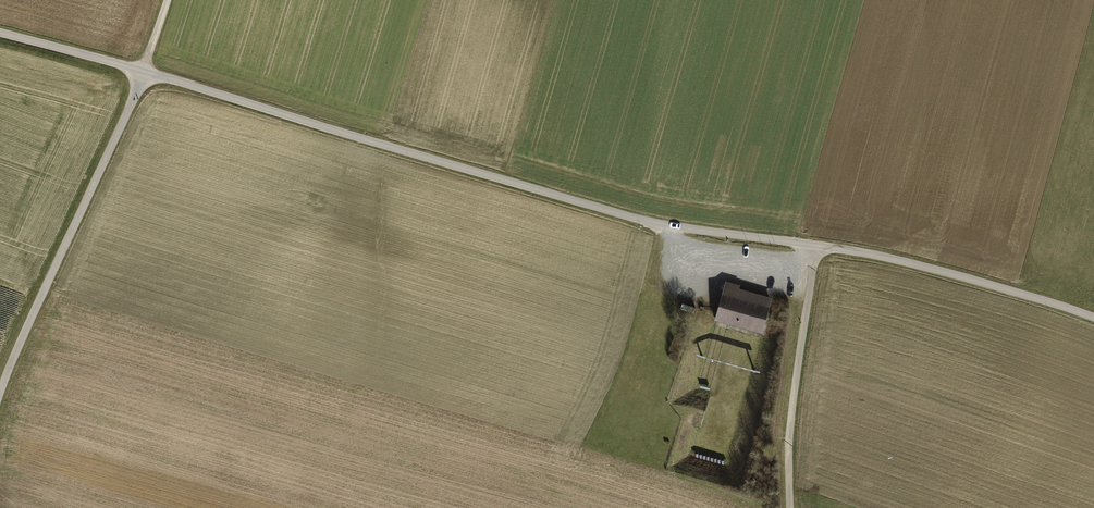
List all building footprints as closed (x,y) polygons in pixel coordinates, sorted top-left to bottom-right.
[(764,331),(773,295),(741,286),(742,283),(728,279),(717,318),(764,331)]
